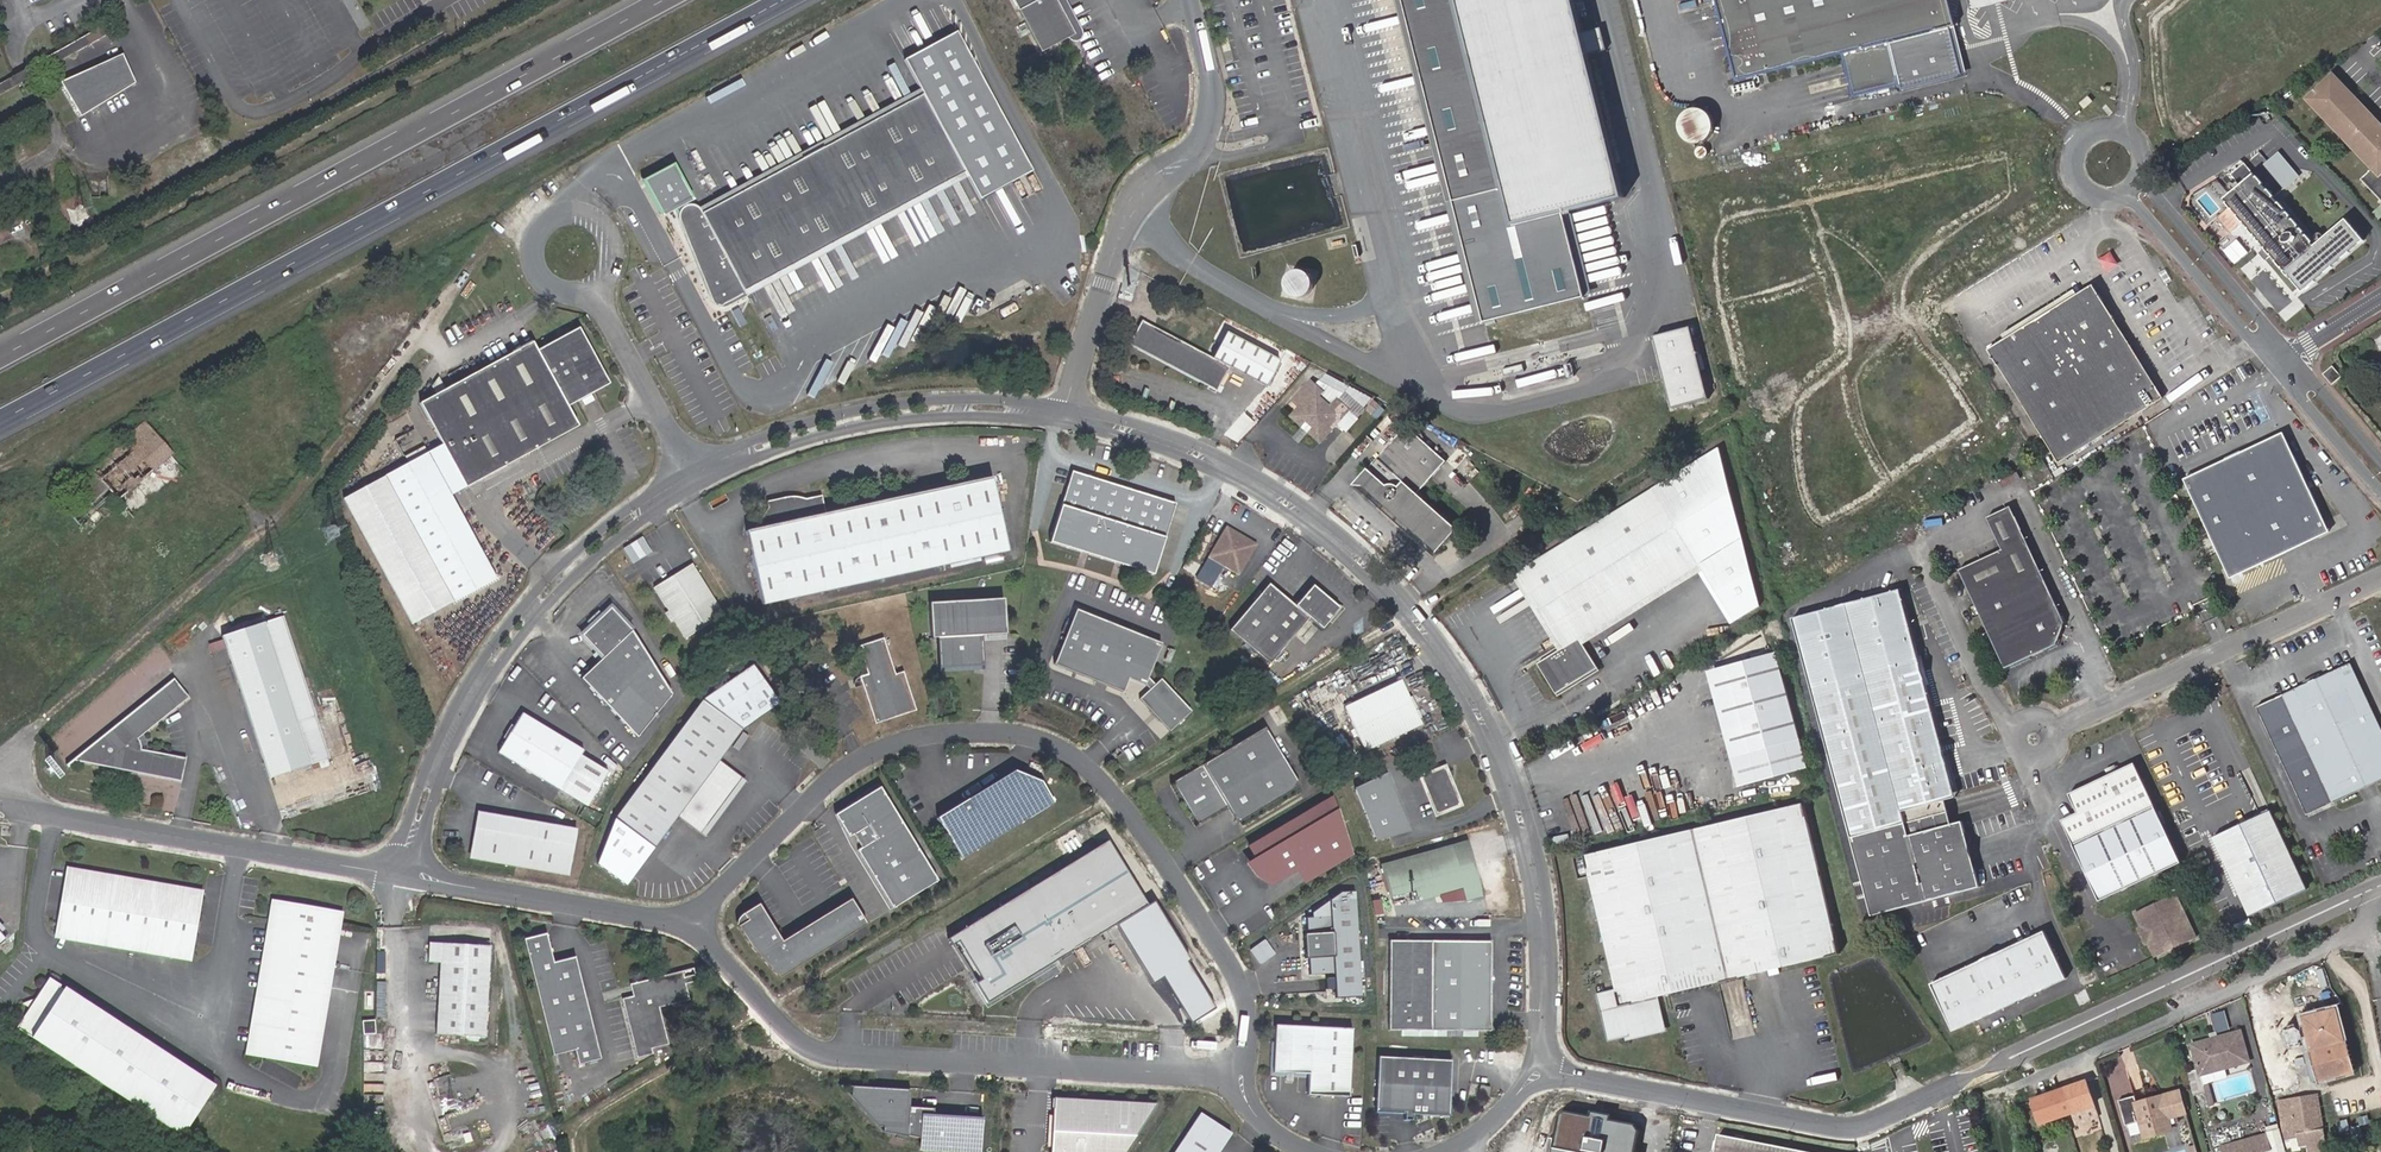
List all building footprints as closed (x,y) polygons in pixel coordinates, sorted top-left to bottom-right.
[(1044,51),(1077,32),(1059,0),(1015,0),(1044,51)] [(1457,205),(1490,329),(1590,303),(1569,220),(1628,204),(1601,100),(1619,96),(1602,33),(1584,38),(1574,0),(1404,0),(1406,9),(1457,205)] [(1737,82),(1842,55),(1853,97),(1900,86),(1889,43),(1956,26),(1949,0),(1717,0),(1737,82)] [(1973,8),(1997,3),(2008,0),(1970,0),(1973,8)] [(63,60),(112,30),(109,22),(14,75),(16,78),(18,81),(20,85),(63,60)] [(129,54),(69,78),(82,111),(142,87),(129,54)] [(2332,74),(2306,98),(2373,168),(2361,178),(2380,200),(2380,125),(2332,74)] [(20,85),(18,81),(16,78),(14,75),(0,83),(0,95),(20,85)] [(747,295),(785,277),(965,178),(922,100),(704,219),(694,206),(690,203),(684,203),(681,203),(676,207),(674,211),(673,216),(675,221),(712,312),(714,315),(716,316),(721,316),(723,315),(749,302),(747,295)] [(1680,120),(1678,124),(1678,128),(1679,132),(1681,136),(1684,139),(1687,141),(1691,143),(1695,144),(1699,143),(1703,142),(1707,140),(1710,137),(1712,133),(1713,129),(1713,125),(1712,121),(1710,117),(1708,114),(1704,111),(1700,110),(1696,109),(1692,109),(1688,111),(1684,113),(1682,116),(1680,120)] [(2268,162),(2289,187),(2304,174),(2283,149),(2268,162)] [(2256,177),(2244,162),(2231,174),(2240,184),(2225,198),(2228,202),(2227,203),(2232,209),(2221,218),(2233,231),(2244,221),(2249,227),(2248,228),(2254,235),(2255,234),(2257,237),(2256,238),(2259,242),(2261,240),(2265,247),(2259,252),(2265,259),(2272,254),(2277,260),(2276,261),(2282,268),(2283,267),(2285,269),(2283,271),(2301,291),(2363,240),(2344,219),(2314,244),(2312,242),(2313,241),(2308,235),(2306,236),(2303,232),(2304,231),(2302,228),(2301,229),(2298,226),(2299,225),(2294,219),(2293,220),(2290,216),(2291,215),(2288,211),(2287,212),(2284,209),(2286,208),(2280,201),(2278,203),(2273,197),(2274,196),(2269,189),(2268,190),(2262,183),(2263,182),(2258,176),(2256,177)] [(2228,247),(2238,261),(2252,251),(2242,237),(2228,247)] [(2109,252),(2097,259),(2105,273),(2117,265),(2109,252)] [(1312,290),(1314,285),(1313,279),(1310,275),(1306,272),(1301,270),(1296,271),(1291,273),(1288,276),(1287,279),(1286,284),(1287,289),(1289,294),(1293,297),(1298,298),(1302,298),(1305,297),(1310,294),(1312,290)] [(2165,271),(2159,275),(2165,284),(2171,280),(2165,271)] [(2059,462),(2163,397),(2094,284),(1989,349),(2059,462)] [(1267,389),(1279,363),(1227,336),(1213,361),(1141,324),(1131,345),(1218,392),(1230,370),(1267,389)] [(1716,396),(1701,325),(1665,332),(1681,404),(1716,396)] [(578,395),(588,390),(605,381),(575,326),(535,348),(530,341),(442,387),(462,424),(487,470),(574,422),(564,403),(578,395)] [(2324,373),(2333,383),(2341,376),(2332,365),(2324,373)] [(1292,402),(1294,404),(1310,385),(1308,383),(1292,402)] [(1317,391),(1310,385),(1294,404),(1299,409),(1295,414),(1305,423),(1308,422),(1311,425),(1313,428),(1315,431),(1325,439),(1349,410),(1339,401),(1331,409),(1315,395),(1317,391)] [(588,390),(578,395),(581,402),(591,397),(588,390)] [(1302,426),(1305,423),(1295,414),(1292,418),(1302,426)] [(472,478),(487,470),(462,424),(447,432),(472,478)] [(92,468),(102,480),(115,495),(119,499),(139,483),(154,470),(170,454),(153,433),(151,434),(141,425),(92,468)] [(1387,506),(1438,552),(1442,548),(1460,529),(1422,493),(1449,462),(1410,427),(1359,486),(1376,486),(1388,486),(1392,490),(1392,493),(1391,496),(1392,499),(1387,506)] [(1322,443),(1325,439),(1315,431),(1312,435),(1322,443)] [(472,478),(447,432),(407,453),(468,576),(512,554),(472,478)] [(2282,432),(2271,436),(2287,442),(2282,432)] [(2287,442),(2271,436),(2183,478),(2223,566),(2239,572),(2318,537),(2323,521),(2287,442)] [(468,576),(407,453),(370,473),(425,597),(468,576)] [(187,474),(170,454),(154,470),(139,483),(119,499),(135,519),(187,474)] [(81,524),(115,495),(102,480),(92,468),(76,483),(84,495),(69,509),(81,524)] [(1172,504),(1138,493),(1071,471),(1048,542),(1079,551),(1080,545),(1087,547),(1086,554),(1112,562),(1114,556),(1121,558),(1119,564),(1141,571),(1150,574),(1172,504)] [(769,601),(971,558),(1010,549),(993,478),(871,504),(831,510),(827,493),(820,495),(816,499),(806,500),(805,497),(792,498),(779,502),(780,508),(760,526),(753,528),(769,601)] [(1437,554),(1438,552),(1387,506),(1392,499),(1391,496),(1392,493),(1392,490),(1388,486),(1376,486),(1359,486),(1384,508),(1437,554)] [(1650,490),(1519,572),(1563,646),(1535,664),(1556,693),(1595,667),(1579,639),(1696,564),(1650,490)] [(1959,569),(2006,668),(2056,644),(2064,621),(2011,506),(1987,517),(2003,549),(1959,569)] [(2328,532),(2323,521),(2318,537),(2328,532)] [(1255,545),(1226,528),(1209,557),(1239,574),(1255,545)] [(1080,545),(1079,551),(1086,554),(1087,547),(1080,545)] [(2228,577),(2239,572),(2223,566),(2228,577)] [(654,591),(688,639),(723,614),(691,567),(654,591)] [(1230,629),(1270,662),(1308,614),(1321,625),(1339,604),(1312,582),(1295,604),(1268,582),(1230,629)] [(1908,834),(1902,810),(1944,800),(1952,798),(1902,592),(1795,618),(1867,914),(1977,887),(1961,821),(1950,824),(1908,834)] [(1003,599),(929,603),(931,636),(939,636),(941,669),(974,667),(972,633),(1006,631),(1003,599)] [(631,629),(611,608),(581,636),(601,657),(631,629)] [(1076,608),(1054,663),(1123,690),(1127,678),(1146,685),(1163,642),(1076,608)] [(328,759),(281,619),(222,638),(267,778),(328,759)] [(671,693),(631,629),(601,657),(580,676),(637,737),(671,693)] [(874,724),(915,711),(903,672),(895,674),(883,638),(858,646),(869,683),(862,685),(874,724)] [(1796,745),(1774,657),(1710,672),(1716,702),(1707,703),(1715,735),(1725,733),(1732,762),(1796,745)] [(2256,706),(2305,813),(2380,778),(2380,731),(2349,663),(2256,706)] [(1194,710),(1162,679),(1141,700),(1173,731),(1194,710)] [(1423,723),(1403,680),(1347,705),(1368,749),(1423,723)] [(136,740),(186,699),(170,681),(71,758),(175,778),(179,756),(136,748),(136,740)] [(743,731),(703,702),(616,820),(655,849),(678,818),(681,814),(705,832),(741,784),(717,766),(720,762),(743,731)] [(581,751),(521,714),(497,752),(587,804),(607,770),(580,754),(581,751)] [(1239,823),(1301,785),(1264,726),(1174,783),(1199,824),(1228,806),(1239,823)] [(798,747),(787,761),(801,771),(811,757),(798,747)] [(706,838),(747,783),(720,762),(717,766),(741,784),(705,832),(681,814),(678,818),(706,838)] [(2107,775),(2068,793),(2077,812),(2060,820),(2071,844),(2152,807),(2132,764),(2117,770),(2107,775)] [(2104,769),(2107,775),(2117,770),(2114,764),(2104,769)] [(1458,804),(1445,768),(1423,777),(1436,813),(1458,804)] [(938,818),(963,859),(1055,802),(1041,780),(1015,771),(938,818)] [(1386,772),(1358,787),(1375,840),(1406,832),(1386,772)] [(938,881),(881,787),(836,815),(849,836),(853,833),(862,848),(858,850),(893,908),(938,881)] [(1330,800),(1246,850),(1252,862),(1247,865),(1246,870),(1250,876),(1255,879),(1260,875),(1267,886),(1298,868),(1306,881),(1350,856),(1330,800)] [(1950,824),(1944,800),(1902,810),(1908,834),(1950,824)] [(1835,957),(1835,954),(1801,805),(1584,857),(1614,990),(1597,994),(1607,1041),(1627,1038),(1628,1033),(1654,1028),(1649,1002),(1703,989),(1835,957)] [(2152,807),(2071,844),(2097,900),(2178,862),(2152,807)] [(2269,810),(2210,838),(2247,917),(2307,889),(2269,810)] [(479,814),(471,858),(567,876),(575,832),(479,814)] [(862,848),(853,833),(849,836),(858,850),(862,848)] [(1117,925),(1148,906),(1108,841),(949,938),(952,945),(958,941),(982,979),(976,983),(988,1003),(1117,925)] [(1463,845),(1451,848),(1456,866),(1468,864),(1463,845)] [(1431,887),(1434,898),(1461,890),(1465,898),(1479,894),(1468,864),(1456,866),(1451,848),(1382,868),(1391,897),(1417,891),(1431,887)] [(206,888),(71,867),(60,940),(195,961),(206,888)] [(1420,901),(1434,898),(1431,887),(1417,891),(1420,901)] [(2140,928),(2147,943),(2153,957),(2194,939),(2173,894),(2133,912),(2140,928)] [(346,909),(274,898),(250,1054),(322,1065),(346,909)] [(851,899),(825,915),(841,940),(855,931),(851,924),(862,917),(851,899)] [(1362,997),(1355,899),(1329,901),(1330,916),(1305,918),(1307,935),(1304,935),(1305,959),(1308,959),(1309,975),(1334,973),(1336,999),(1362,997)] [(1148,906),(1117,925),(1152,983),(1163,976),(1191,1021),(1212,1008),(1183,962),(1189,960),(1153,903),(1148,906)] [(737,925),(738,926),(764,910),(760,904),(743,914),(739,917),(737,918),(737,920),(736,922),(737,923),(737,925)] [(841,940),(825,915),(782,941),(764,910),(738,926),(752,950),(779,978),(841,940)] [(855,931),(867,924),(862,917),(851,924),(855,931)] [(2140,928),(2136,929),(2143,944),(2147,943),(2140,928)] [(1949,1031),(2063,979),(2042,931),(1928,983),(1949,1031)] [(601,1046),(577,958),(555,964),(547,936),(525,942),(554,1044),(575,1038),(579,1052),(601,1046)] [(1496,943),(1396,940),(1393,1026),(1404,1027),(1479,1029),(1493,1030),(1494,1008),(1496,943)] [(442,1035),(489,1036),(491,945),(432,943),(431,960),(444,960),(442,1035)] [(696,967),(632,985),(636,997),(625,1000),(641,1058),(657,1054),(656,1049),(673,1044),(662,1007),(692,999),(688,983),(699,980),(696,967)] [(53,977),(20,1027),(33,1035),(33,1034),(36,1035),(35,1037),(185,1133),(217,1084),(67,987),(67,988),(64,986),(65,985),(53,977)] [(2279,1055),(2280,1058),(2282,1057),(2299,1053),(2308,1085),(2316,1083),(2352,1073),(2344,1042),(2335,1007),(2299,1017),(2296,1018),(2273,1024),(2271,1024),(2272,1027),(2279,1055)] [(2229,1030),(2224,1011),(2211,1015),(2216,1034),(2229,1030)] [(1353,1030),(1278,1026),(1276,1074),(1309,1075),(1308,1096),(1349,1098),(1353,1030)] [(1479,1029),(1404,1027),(1404,1033),(1479,1035),(1479,1029)] [(2196,1071),(2198,1076),(2201,1076),(2224,1069),(2249,1062),(2240,1030),(2189,1044),(2196,1071)] [(1377,1068),(1375,1113),(1413,1114),(1449,1117),(1452,1072),(1377,1068)] [(2214,1105),(2208,1083),(2227,1078),(2224,1069),(2201,1076),(2205,1093),(2209,1106),(2214,1105)] [(2198,1076),(2196,1071),(2187,1074),(2193,1096),(2205,1093),(2201,1076),(2198,1076)] [(2099,1119),(2086,1081),(2032,1100),(2042,1126),(2073,1116),(2077,1127),(2099,1119)] [(898,1120),(910,1121),(911,1106),(912,1089),(852,1085),(852,1097),(885,1132),(923,1140),(924,1137),(897,1132),(898,1120)] [(1491,1087),(1480,1085),(1478,1094),(1489,1097),(1491,1087)] [(2169,1120),(2187,1115),(2180,1089),(2135,1101),(2132,1102),(2137,1121),(2126,1124),(2130,1136),(2141,1133),(2143,1140),(2172,1132),(2169,1120)] [(2277,1101),(2284,1140),(2297,1137),(2298,1147),(2307,1145),(2308,1151),(2327,1151),(2323,1129),(2317,1094),(2300,1097),(2277,1101)] [(2137,1121),(2132,1102),(2135,1101),(2134,1096),(2118,1101),(2124,1125),(2126,1124),(2137,1121)] [(1157,1105),(1054,1099),(1051,1151),(1125,1151),(1157,1105)] [(923,1140),(979,1151),(981,1151),(983,1118),(935,1114),(935,1108),(911,1106),(910,1121),(898,1120),(897,1132),(924,1137),(923,1140)] [(1202,1112),(1175,1151),(1220,1151),(1232,1133),(1202,1112)] [(1560,1115),(1553,1151),(1636,1151),(1640,1131),(1635,1124),(1568,1112),(1560,1115)] [(1412,1115),(1404,1115),(1404,1122),(1411,1123),(1412,1115)] [(2368,1116),(2357,1118),(2358,1126),(2369,1123),(2368,1116)] [(2347,1119),(2337,1121),(2340,1132),(2349,1130),(2347,1119)] [(2266,1133),(2270,1150),(2263,1151),(2285,1151),(2279,1128),(2265,1132),(2266,1133)] [(1724,1133),(1719,1151),(1806,1151),(1724,1133)] [(2220,1146),(2221,1151),(2263,1151),(2270,1150),(2266,1133),(2220,1146)] [(2284,1140),(2286,1151),(2290,1151),(2300,1150),(2298,1137),(2297,1137),(2284,1140)]
